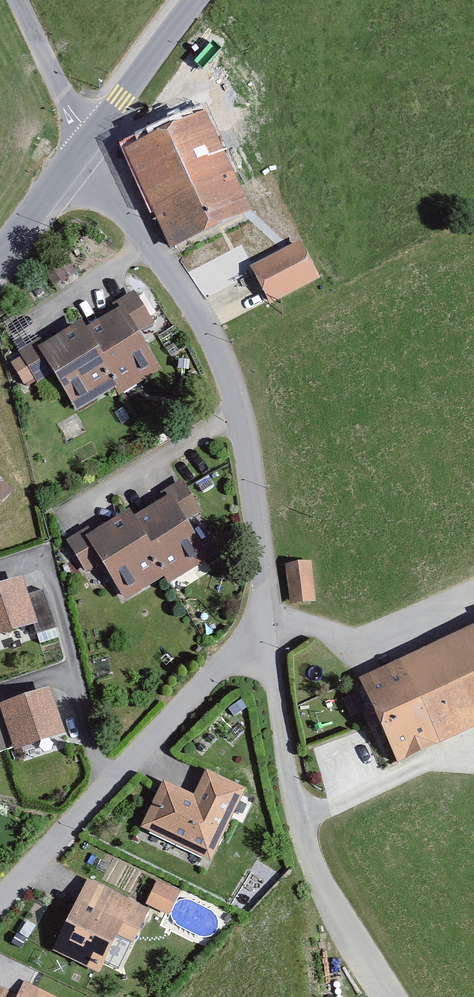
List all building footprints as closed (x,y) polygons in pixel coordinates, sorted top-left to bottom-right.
[(191,108),(126,138),(170,231),(235,200),(191,108)] [(245,263),(260,290),(311,261),(296,234),(245,263)] [(53,361),(71,393),(148,350),(128,316),(149,304),(137,281),(118,292),(121,297),(80,320),(79,318),(37,342),(33,335),(4,351),(20,379),(53,361)] [(99,552),(120,585),(194,537),(174,506),(189,496),(173,472),(162,479),(167,486),(128,511),(124,506),(83,533),(75,521),(62,529),(84,562),(99,552)] [(287,558),(290,600),(317,598),(313,556),(287,558)] [(0,575),(0,622),(23,614),(10,572),(0,575)] [(357,674),(394,750),(473,712),(473,618),(357,674)] [(0,696),(0,706),(12,743),(56,729),(42,683),(0,696)] [(146,819),(206,849),(238,785),(202,768),(191,792),(165,780),(146,819)] [(151,873),(142,894),(163,902),(172,882),(151,873)] [(55,940),(96,961),(117,920),(129,926),(141,903),(86,876),(55,940)] [(25,977),(16,994),(0,985),(0,996),(63,996),(25,977)]
